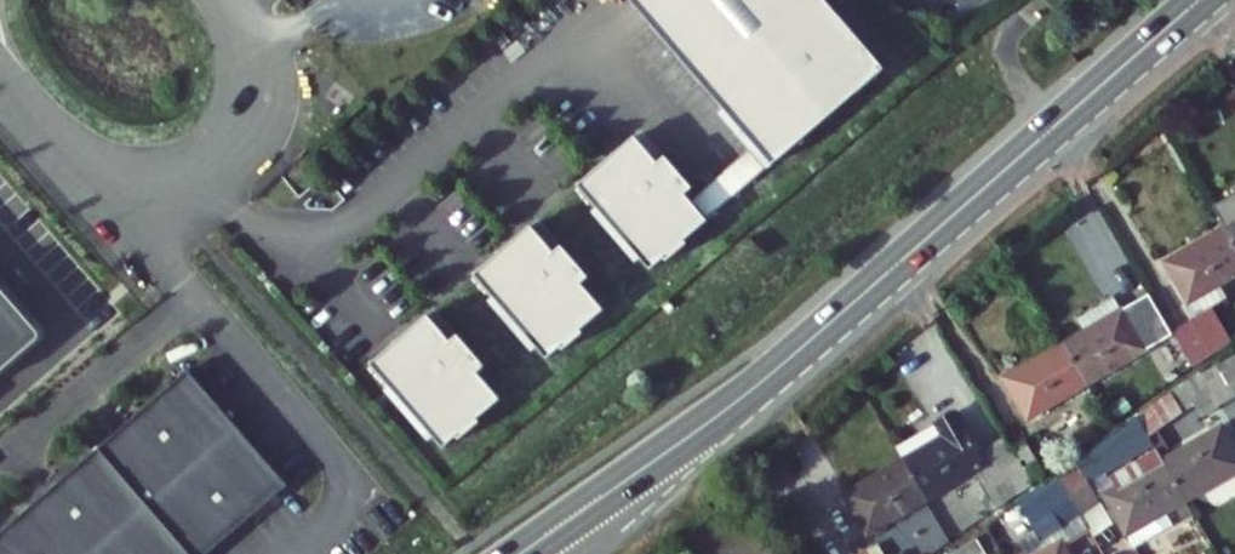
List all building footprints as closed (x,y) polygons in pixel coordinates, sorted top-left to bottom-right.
[(777,164),(888,67),(829,0),(633,0),(777,164)] [(638,139),(582,188),(655,272),(668,260),(671,262),(690,244),(689,242),(711,222),(689,196),(696,190),(669,158),(661,165),(638,139)] [(1213,212),(1225,233),(1234,227),(1234,200),(1213,212)] [(1225,233),(1234,251),(1234,227),(1225,233)] [(535,229),(478,279),(551,362),(565,350),(567,352),(587,335),(585,332),(608,313),(586,286),(593,280),(565,248),(558,255),(535,229)] [(1188,322),(1167,334),(1189,372),(1227,345),(1209,312),(1226,302),(1219,288),(1234,279),(1234,251),(1225,233),(1165,267),(1187,306),(1181,308),(1188,322)] [(52,328),(0,268),(0,372),(52,328)] [(1078,322),(1085,335),(1064,347),(1085,384),(1143,350),(1115,301),(1078,322)] [(432,319),(375,369),(448,453),(462,440),(464,443),(484,425),(482,423),(505,403),(482,377),(490,370),(462,339),(455,345),(432,319)] [(1160,355),(1154,358),(1169,386),(1189,372),(1167,334),(1154,342),(1160,355)] [(1085,384),(1064,347),(1003,381),(1023,419),(1085,384)] [(1219,367),(1234,394),(1234,358),(1219,367)] [(1200,378),(1182,388),(1180,384),(1134,417),(1137,421),(1147,439),(1193,407),(1199,418),(1217,408),(1234,398),(1234,394),(1219,367),(1200,378)] [(202,371),(0,546),(0,553),(220,553),(300,485),(202,371)] [(954,411),(894,444),(904,462),(927,502),(983,471),(1000,502),(1032,484),(1016,457),(1010,447),(984,462),(954,411)] [(1076,465),(1080,472),(1062,483),(1080,514),(1098,504),(1087,486),(1152,448),(1147,439),(1137,421),(1076,465)] [(1222,432),(1163,466),(1186,504),(1234,476),(1234,454),(1222,432)] [(1046,475),(1031,449),(1016,457),(1032,484),(1046,475)] [(1186,504),(1163,466),(1155,453),(1113,478),(1121,491),(1105,500),(1136,553),(1172,532),(1164,517),(1186,504)] [(927,502),(904,462),(845,496),(867,535),(927,502)] [(1092,533),(1080,514),(1062,483),(1041,494),(1019,507),(1034,535),(1017,544),(1023,553),(1067,553),(1064,549),(1092,533)] [(976,531),(944,553),(990,553),(976,531)]
